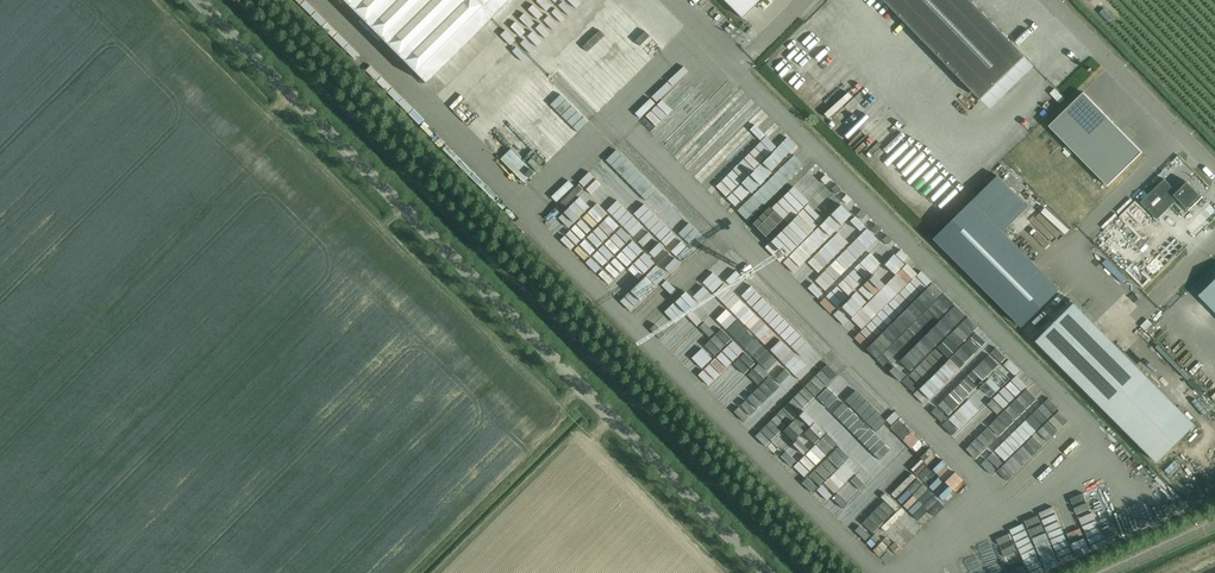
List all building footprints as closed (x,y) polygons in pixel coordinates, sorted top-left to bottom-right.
[(425,84),(509,0),(342,0),(425,84)] [(572,10),(582,1),(581,0),(564,0),(563,1),(572,10)] [(741,17),(758,0),(724,0),(741,17)] [(971,0),(885,0),(981,99),(1025,56),(971,0)] [(524,16),(514,25),(524,37),(534,27),(524,16)] [(615,42),(627,55),(637,46),(625,33),(615,42)] [(650,50),(660,41),(653,34),(644,43),(650,50)] [(769,173),(798,146),(734,77),(705,104),(694,93),(684,103),(696,116),(672,137),(701,168),(706,164),(701,158),(709,151),(717,160),(701,175),(734,211),(772,176),(769,173)] [(666,84),(637,114),(655,131),(683,101),(666,84)] [(520,96),(555,134),(565,125),(530,87),(520,96)] [(1084,92),(1050,125),(1109,185),(1143,151),(1084,92)] [(510,94),(499,105),(539,146),(550,135),(510,94)] [(580,130),(589,122),(574,105),(564,114),(580,130)] [(569,126),(559,134),(566,143),(576,135),(569,126)] [(531,179),(539,168),(511,149),(503,159),(531,179)] [(794,157),(803,166),(810,160),(801,150),(794,157)] [(793,157),(778,173),(789,184),(804,168),(793,157)] [(626,175),(638,188),(648,180),(636,166),(626,175)] [(998,174),(935,237),(1023,325),(1060,288),(1002,230),(1028,205),(998,174)] [(1141,202),(1158,219),(1178,199),(1187,209),(1201,195),(1192,186),(1190,184),(1187,187),(1185,184),(1177,191),(1165,179),(1141,202)] [(607,207),(617,217),(627,207),(617,198),(607,207)] [(796,219),(811,234),(826,219),(810,204),(796,219)] [(645,219),(672,249),(683,240),(655,209),(645,219)] [(642,243),(652,236),(635,213),(625,220),(642,243)] [(851,225),(862,232),(867,224),(856,217),(851,225)] [(789,254),(805,239),(790,223),(779,233),(780,234),(775,239),(789,254)] [(844,227),(797,276),(808,287),(855,237),(844,227)] [(648,247),(669,269),(679,259),(658,237),(648,247)] [(635,260),(646,250),(636,239),(625,249),(635,260)] [(686,240),(676,251),(687,262),(698,251),(686,240)] [(868,251),(858,240),(849,249),(858,259),(868,251)] [(858,267),(867,277),(888,259),(879,248),(858,267)] [(859,288),(869,299),(914,259),(904,248),(859,288)] [(623,271),(629,266),(620,255),(614,260),(623,271)] [(839,259),(829,268),(839,279),(849,270),(839,259)] [(730,260),(696,294),(762,360),(750,373),(760,383),(773,370),(792,390),(801,381),(798,378),(823,353),(730,260)] [(660,263),(650,274),(660,284),(671,274),(660,263)] [(610,286),(622,273),(611,264),(600,276),(610,286)] [(837,288),(849,298),(863,282),(852,271),(837,288)] [(649,320),(682,285),(672,275),(639,311),(649,320)] [(1214,312),(1214,280),(1199,295),(1214,312)] [(821,297),(825,291),(814,282),(810,288),(821,297)] [(833,290),(822,302),(833,312),(844,301),(833,290)] [(835,314),(845,325),(868,304),(857,293),(835,314)] [(943,293),(938,298),(947,307),(952,302),(943,293)] [(1042,328),(1046,331),(1037,340),(1158,462),(1196,425),(1085,314),(1085,313),(1071,299),(1042,328)] [(867,348),(926,403),(942,387),(932,378),(975,332),(961,320),(967,314),(956,304),(949,311),(932,328),(920,317),(925,312),(914,301),(898,318),(885,307),(868,325),(879,336),(867,348)] [(858,336),(869,325),(858,314),(847,326),(858,336)] [(675,330),(665,340),(673,348),(683,338),(675,330)] [(688,363),(710,385),(722,373),(700,352),(688,363)] [(738,381),(749,371),(737,360),(727,370),(738,381)] [(993,398),(1003,410),(1035,382),(1025,370),(993,398)] [(863,489),(898,453),(882,439),(895,425),(841,374),(807,409),(843,442),(836,449),(811,426),(802,436),(790,424),(779,436),(786,451),(775,440),(769,446),(792,468),(815,444),(819,448),(822,454),(814,462),(820,467),(815,470),(804,481),(815,491),(851,453),(866,467),(861,469),(839,492),(862,514),(884,490),(881,484),(879,482),(863,489)] [(943,421),(959,404),(949,394),(932,411),(943,421)] [(745,421),(756,410),(746,400),(735,410),(745,421)] [(986,406),(974,419),(985,429),(997,416),(986,406)] [(1021,420),(981,458),(1013,492),(1034,473),(1023,460),(1067,419),(1056,408),(1036,427),(1030,420),(1025,425),(1021,420)] [(889,417),(893,423),(902,417),(898,410),(889,417)] [(903,433),(910,425),(905,421),(898,429),(903,433)] [(906,438),(914,447),(924,438),(916,429),(906,438)] [(954,466),(944,476),(952,485),(963,475),(954,466)] [(891,495),(863,523),(873,533),(901,505),(891,495)] [(1044,511),(1057,548),(1072,543),(1073,546),(1087,541),(1071,495),(1056,501),(1057,506),(1044,511)] [(890,531),(909,513),(904,508),(885,526),(890,531)] [(902,547),(908,543),(907,541),(924,529),(916,516),(892,532),(902,547)] [(1042,518),(1030,522),(1043,556),(1055,551),(1042,518)] [(1002,547),(1018,542),(1013,528),(997,534),(1002,547)] [(1025,557),(1009,564),(1013,572),(1032,572),(1025,557)]
